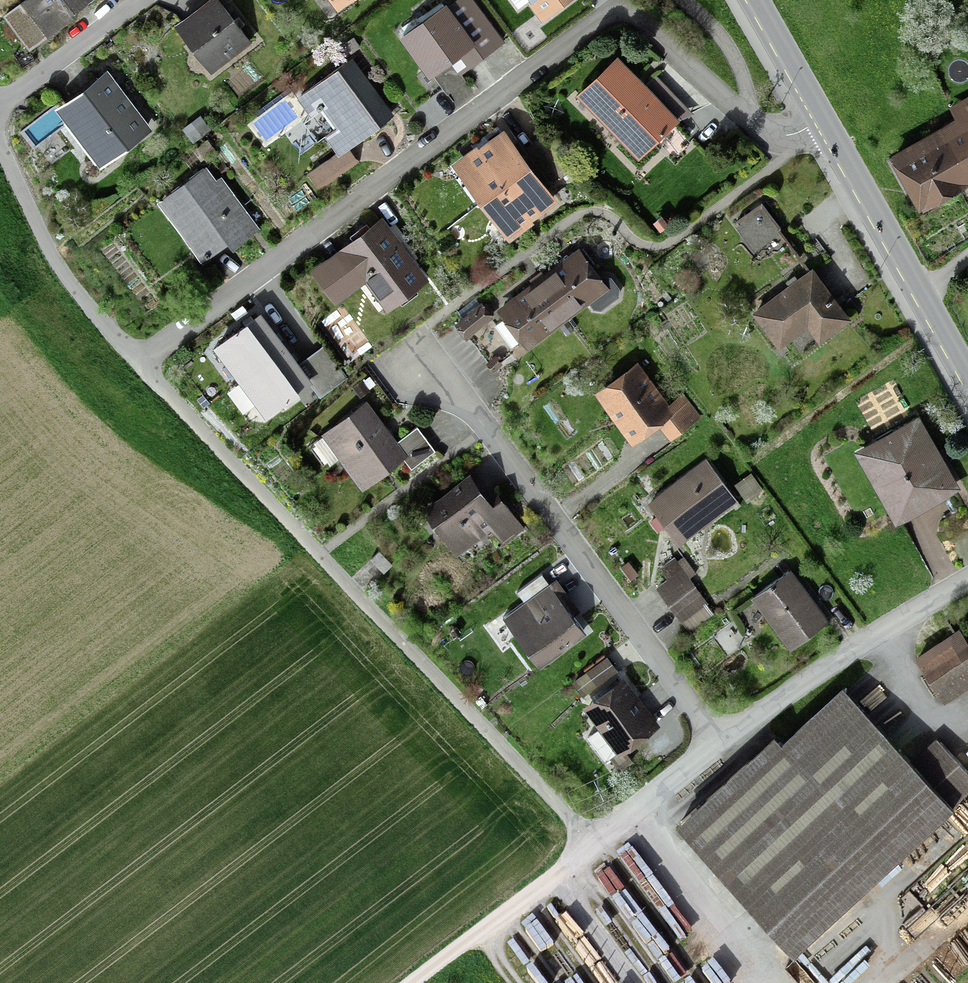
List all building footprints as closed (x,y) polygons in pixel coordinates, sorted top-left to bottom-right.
[(2,14),(29,51),(82,13),(77,6),(86,0),(21,0),(2,14)] [(252,41),(241,27),(245,24),(239,16),(235,19),(221,0),(205,0),(173,24),(177,29),(173,33),(203,72),(208,69),(210,72),(252,41)] [(337,10),(351,0),(330,0),(337,10)] [(476,0),(454,0),(449,4),(447,1),(399,35),(429,77),(433,74),(447,93),(466,80),(461,73),(505,41),(476,0)] [(569,0),(513,0),(519,8),(528,1),(542,20),(569,0)] [(340,60),(360,46),(353,36),(333,50),(340,60)] [(640,153),(686,109),(624,45),(578,89),(640,153)] [(349,147),(395,114),(353,56),(297,97),(337,151),(308,172),(320,189),(360,161),(349,147)] [(154,128),(108,68),(56,108),(54,106),(23,130),(36,147),(66,124),(100,168),(154,128)] [(889,144),(925,210),(967,186),(967,101),(889,144)] [(209,127),(201,115),(181,127),(189,140),(209,127)] [(478,199),(480,202),(532,164),(514,140),(504,127),(478,146),(477,144),(451,163),(456,169),(451,173),(473,202),(478,199)] [(548,186),(532,164),(480,202),(494,221),(486,227),(497,241),(505,235),(509,241),(535,222),(533,219),(559,200),(548,186)] [(232,248),(260,228),(222,175),(216,179),(207,165),(157,201),(201,261),(228,242),(232,248)] [(764,204),(738,221),(754,245),(780,227),(764,204)] [(386,311),(430,278),(417,260),(419,258),(393,224),(391,226),(382,215),(309,269),(335,304),(359,286),(378,312),(384,308),(386,311)] [(557,268),(540,280),(569,318),(589,303),(597,313),(624,293),(608,272),(602,276),(579,246),(554,265),(557,268)] [(789,339),(813,319),(828,336),(862,308),(815,254),(758,303),(789,339)] [(527,350),(569,318),(540,280),(524,292),(522,289),(496,308),(527,350)] [(462,317),(455,322),(466,338),(471,334),(492,319),(498,314),(486,299),(480,303),(476,297),(457,311),(462,317)] [(248,311),(243,304),(232,313),(236,319),(248,311)] [(262,311),(214,346),(222,357),(204,369),(220,391),(237,378),(238,380),(287,345),(262,311)] [(330,334),(348,334),(347,317),(329,317),(330,334)] [(498,329),(492,319),(471,334),(478,343),(498,329)] [(515,353),(498,329),(478,343),(488,359),(485,361),(492,370),(515,353)] [(299,361),(287,345),(238,380),(240,382),(227,391),(243,414),(256,404),(264,416),(310,383),(321,398),(348,378),(323,344),(299,361)] [(633,441),(658,423),(670,439),(700,417),(682,392),(671,400),(637,354),(593,386),(633,441)] [(353,385),(360,397),(371,390),(370,389),(376,384),(370,375),(366,379),(364,377),(353,385)] [(398,440),(367,399),(321,434),(322,436),(309,446),(310,448),(301,455),(313,471),(328,460),(330,464),(339,457),(363,489),(404,458),(411,469),(436,450),(417,425),(398,440)] [(900,514),(966,480),(924,401),(859,435),(900,514)] [(687,533),(744,490),(710,446),(654,489),(687,533)] [(497,489),(488,496),(470,473),(422,509),(456,555),(490,530),(502,545),(526,527),(497,489)] [(379,549),(370,559),(384,573),(394,564),(379,549)] [(659,588),(672,605),(694,589),(686,578),(694,572),(681,554),(662,569),(670,580),(659,588)] [(795,640),(836,609),(797,556),(756,586),(795,640)] [(540,668),(587,634),(573,615),(580,610),(556,578),(549,583),(542,573),(517,591),(524,602),(502,617),(540,668)] [(703,601),(694,589),(672,605),(681,617),(703,601)] [(455,638),(461,634),(457,627),(450,631),(455,638)] [(967,688),(967,648),(958,632),(915,657),(942,703),(967,688)] [(588,672),(575,679),(584,693),(596,686),(588,672)] [(604,761),(657,724),(626,680),(592,703),(606,722),(586,736),(604,761)] [(967,792),(967,769),(938,737),(915,757),(844,680),(790,729),(781,719),(681,811),(803,943),(967,792)]
